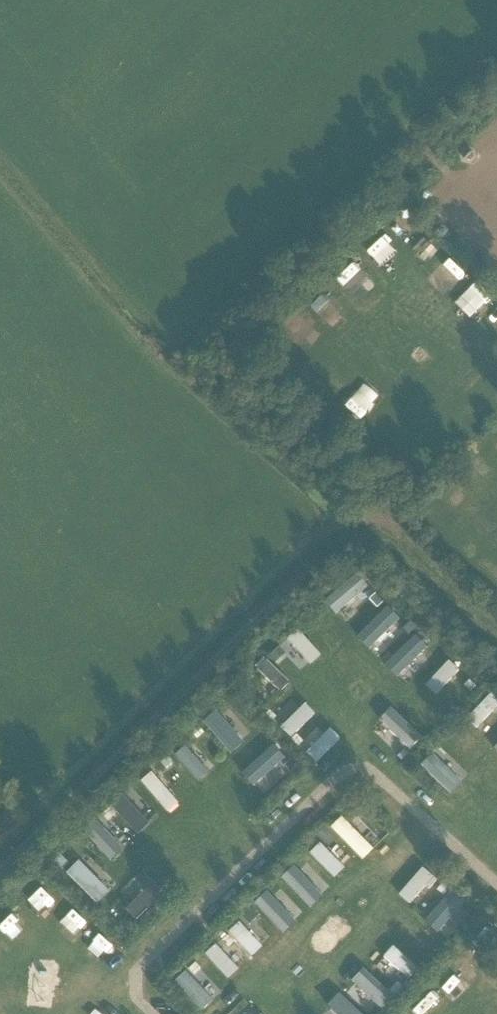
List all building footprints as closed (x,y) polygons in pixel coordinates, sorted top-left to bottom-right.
[(375,642),(400,619),(389,607),(364,630),(375,642)] [(311,664),(323,654),(298,626),(286,637),(311,664)] [(406,670),(429,644),(418,634),(394,659),(406,670)] [(451,661),(432,682),(443,691),(462,671),(451,661)] [(478,731),(496,713),(496,697),(493,693),(466,719),(478,731)] [(281,726),(294,738),(318,712),(305,700),(281,726)] [(219,730),(232,740),(251,715),(238,705),(219,730)] [(404,742),(416,731),(399,713),(387,724),(404,742)] [(239,743),(260,753),(268,735),(247,726),(239,743)] [(305,749),(316,762),(343,739),(332,727),(305,749)] [(173,753),(199,782),(211,771),(185,742),(173,753)] [(440,747),(429,756),(450,781),(461,772),(440,747)] [(167,812),(180,803),(154,769),(142,778),(167,812)] [(128,793),(115,804),(140,830),(153,819),(128,793)] [(0,815),(0,816),(6,822),(12,817),(6,810),(0,815)] [(357,855),(368,845),(343,818),(332,828),(357,855)] [(85,831),(109,857),(121,847),(98,820),(85,831)] [(309,853),(337,877),(347,866),(319,841),(309,853)] [(308,904),(320,893),(296,866),(283,877),(308,904)] [(423,867),(398,895),(413,908),(438,879),(423,867)] [(153,869),(140,885),(157,899),(170,883),(153,869)] [(451,890),(427,916),(440,928),(464,902),(451,890)] [(256,904),(279,930),(291,919),(268,893),(256,904)] [(228,931),(252,957),(264,946),(240,920),(228,931)] [(228,979),(241,968),(216,941),(204,953),(228,979)] [(386,957),(405,977),(415,968),(396,947),(386,957)] [(355,979),(379,1002),(390,991),(365,968),(355,979)] [(176,982),(203,1012),(217,999),(191,969),(176,982)] [(344,995),(332,1007),(339,1013),(362,1013),(344,995)]
